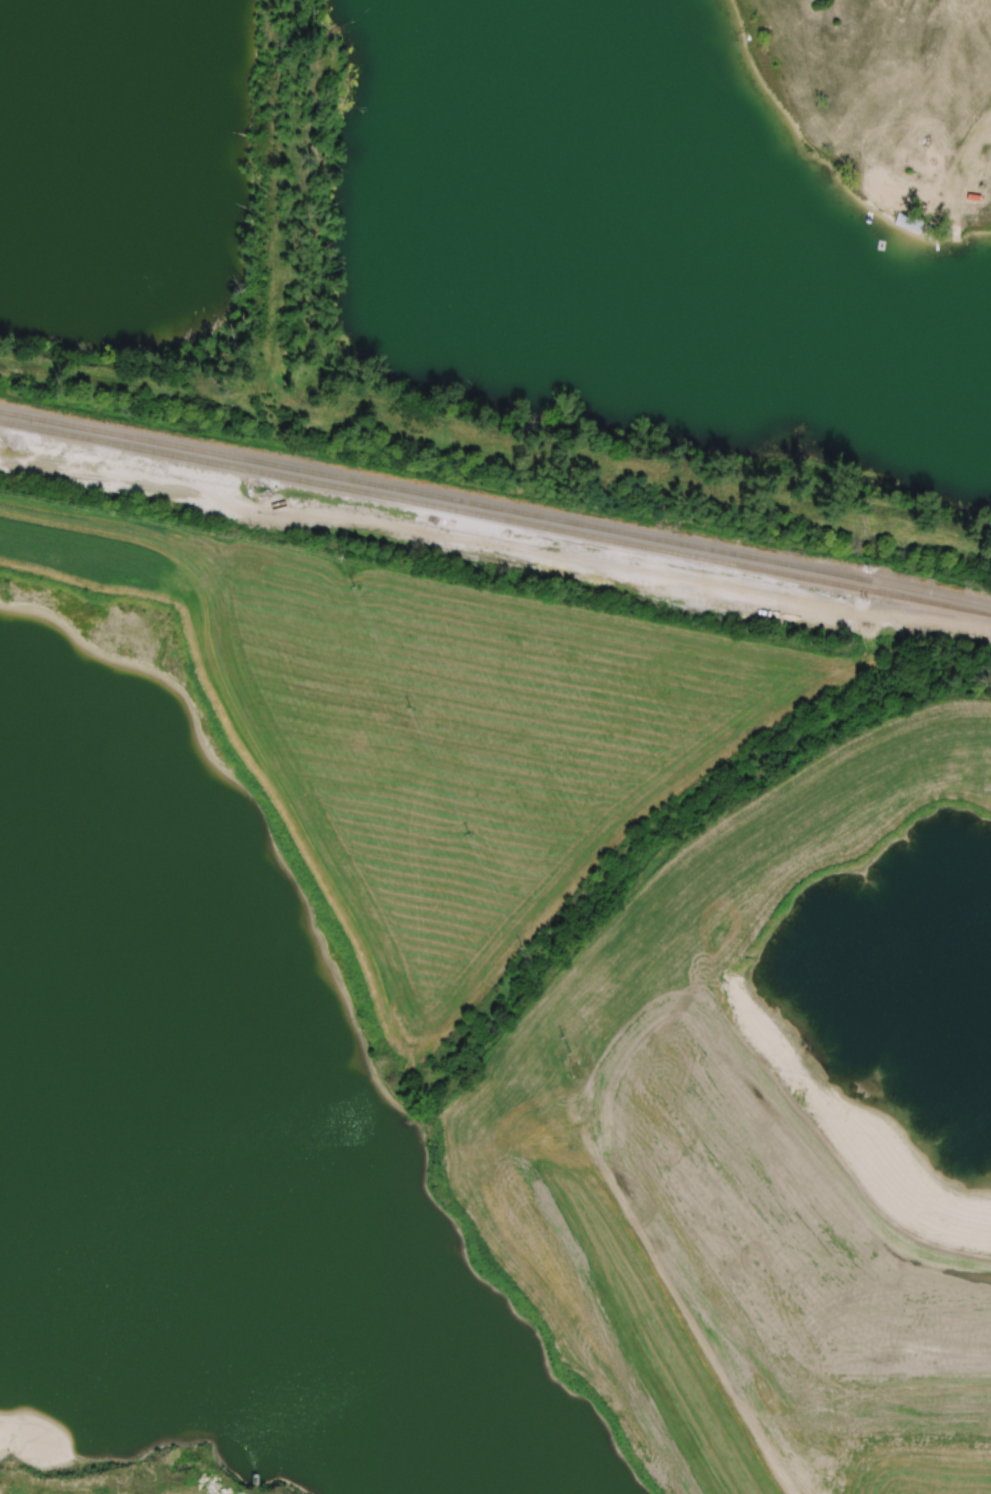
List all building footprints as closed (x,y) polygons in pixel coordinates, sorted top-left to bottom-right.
[(921,232),(925,221),(901,212),(897,224),(921,232)]
